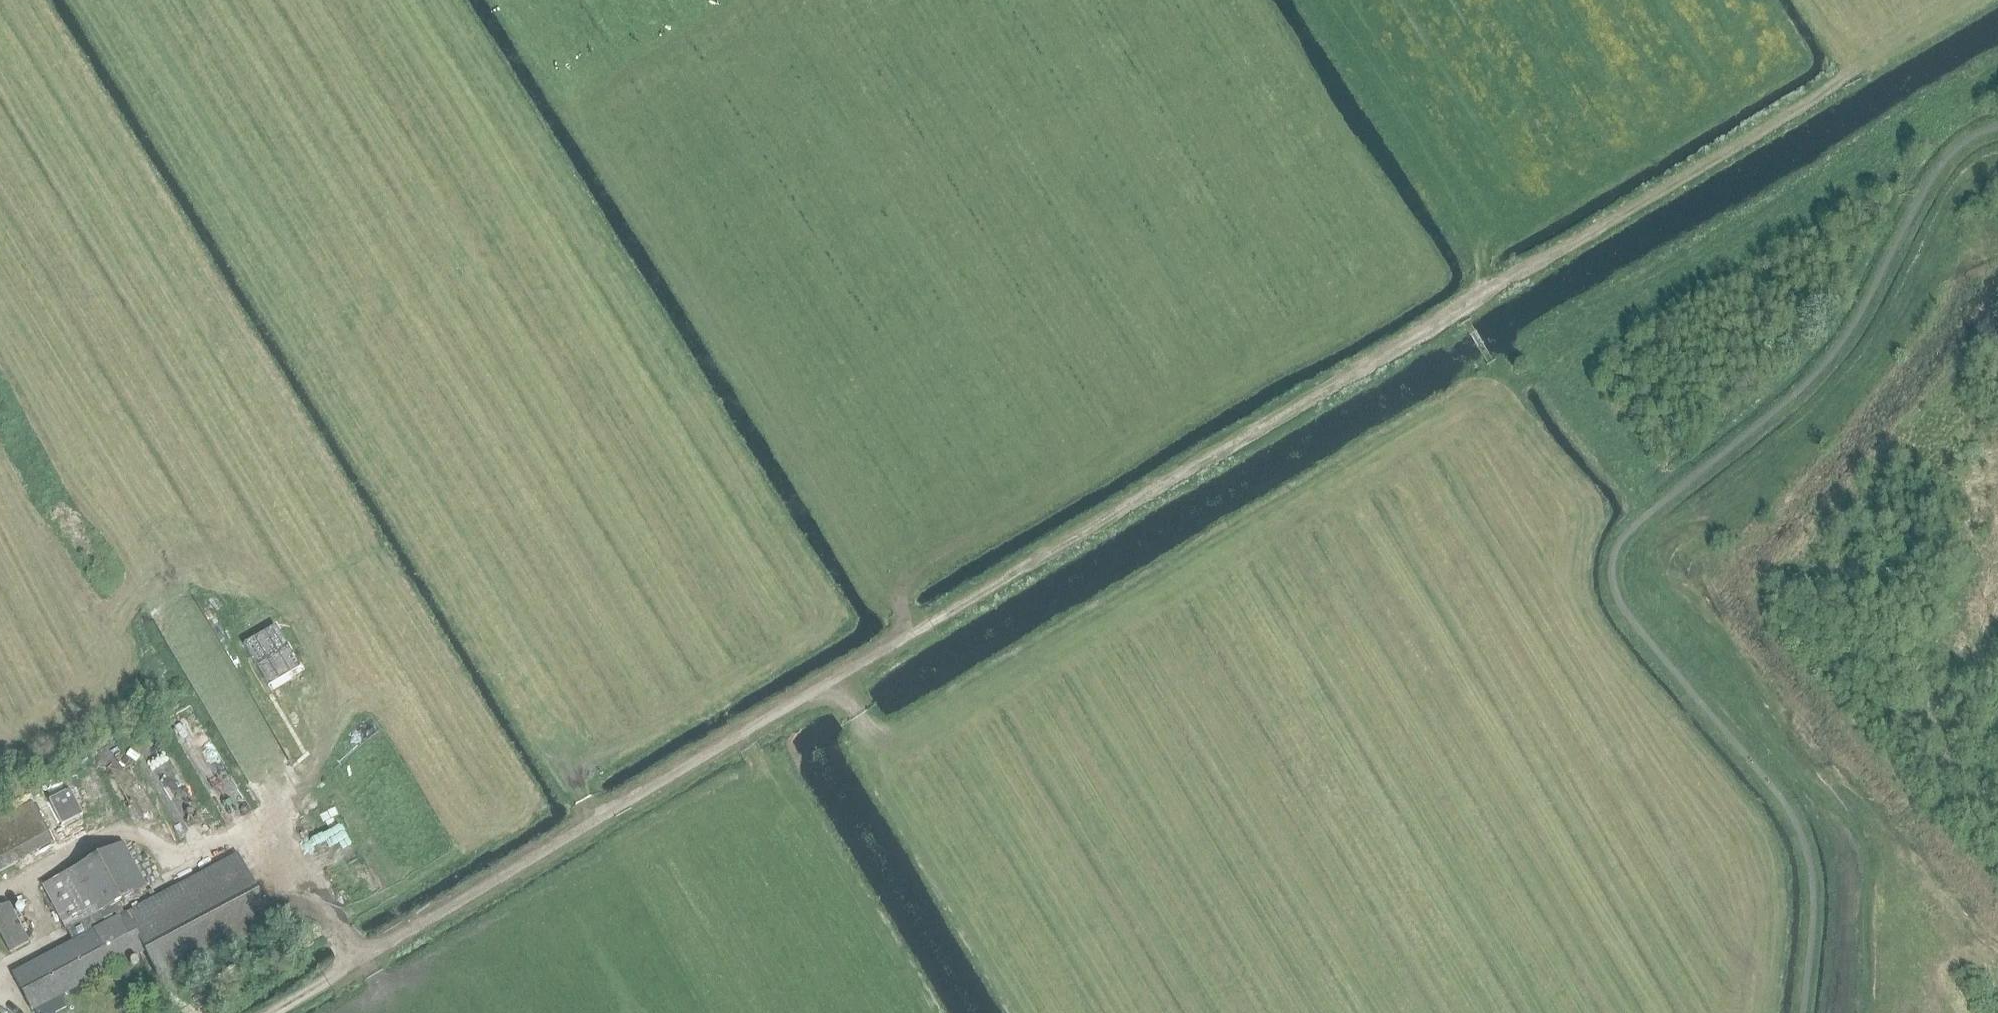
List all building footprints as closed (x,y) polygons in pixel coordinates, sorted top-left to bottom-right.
[(82,814),(69,789),(48,800),(60,825),(82,814)] [(33,804),(27,793),(0,807),(0,872),(54,844),(33,804)] [(32,1011),(35,1010),(37,1012),(56,1012),(64,1009),(58,997),(144,952),(162,987),(276,927),(237,855),(123,915),(117,903),(146,888),(123,843),(43,885),(73,941),(12,973),(32,1011)] [(10,951),(27,942),(7,904),(0,908),(0,933),(10,951)]
